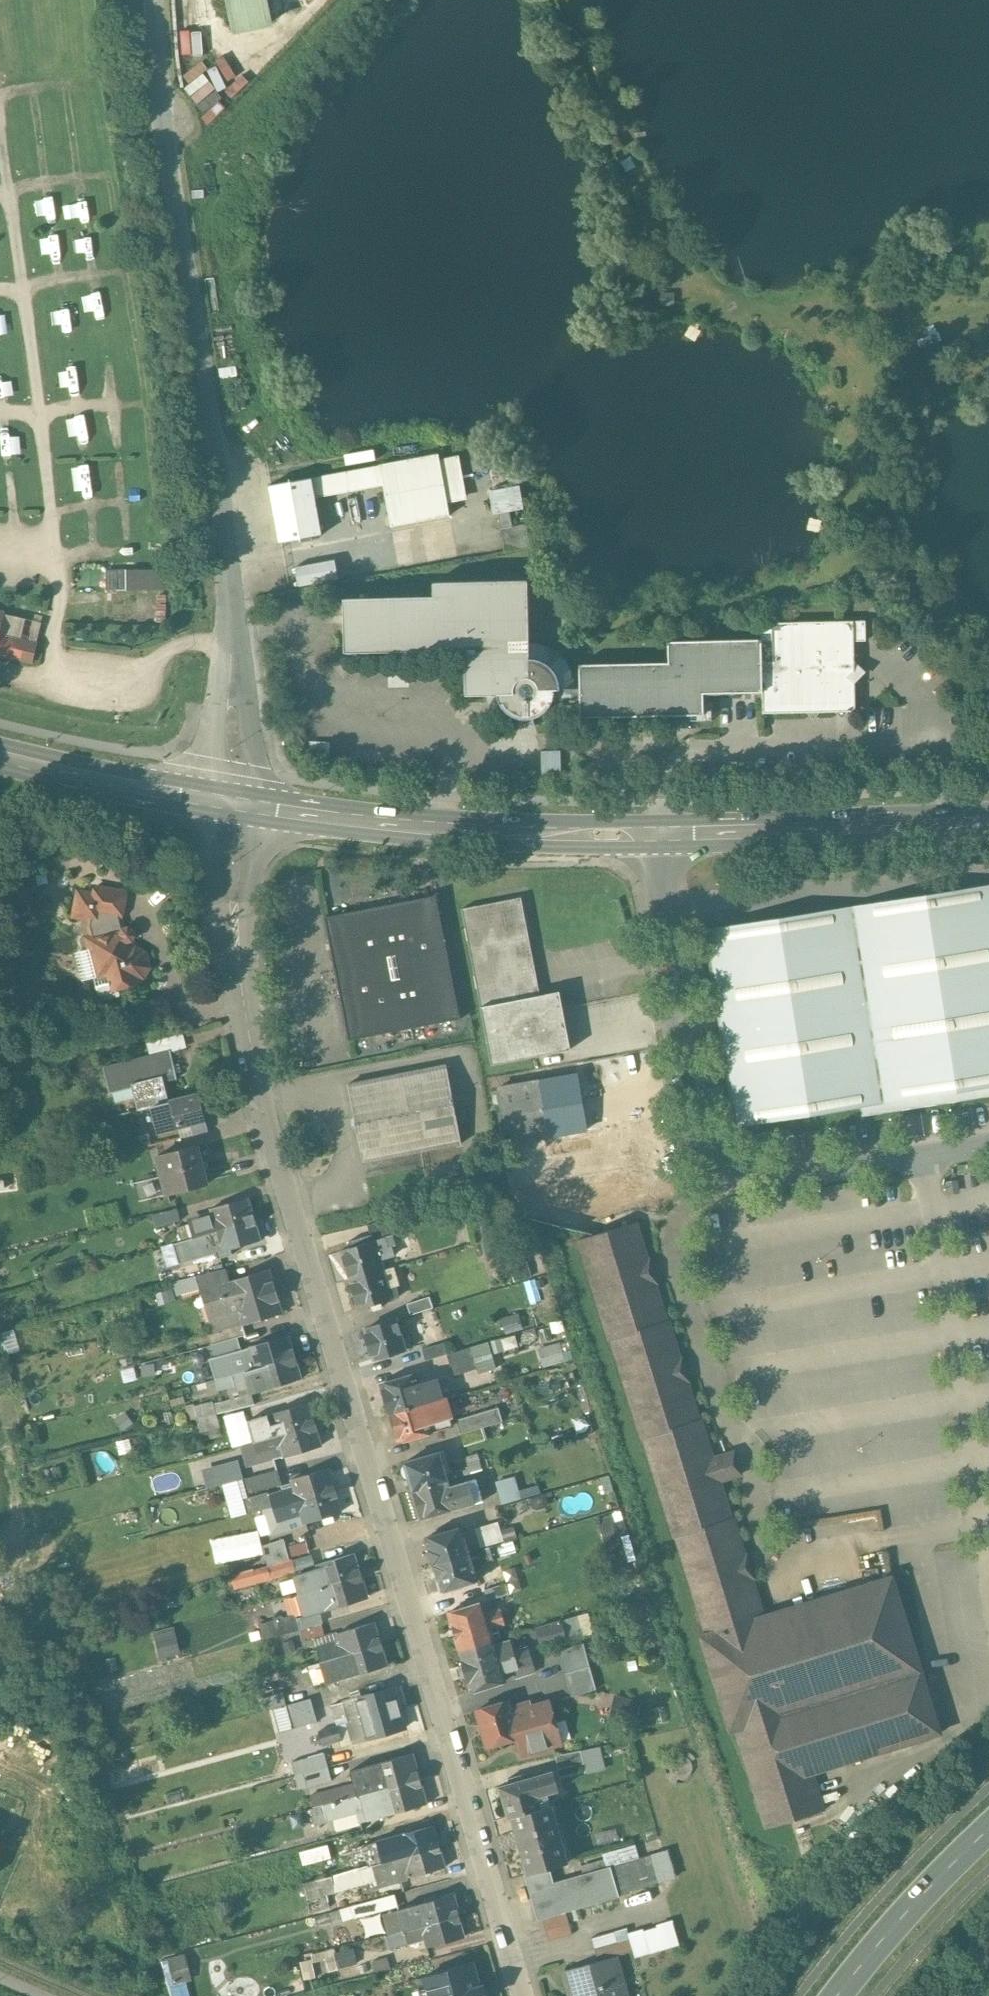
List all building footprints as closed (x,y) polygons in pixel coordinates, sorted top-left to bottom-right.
[(232,30),(273,22),(268,0),(226,0),(232,30)] [(384,484),(392,526),(450,515),(448,503),(459,501),(451,457),(440,460),(439,454),(380,465),(381,466),(311,479),(311,478),(270,485),(281,542),(321,535),(314,497),(384,484)] [(71,486),(91,484),(90,462),(70,463),(71,486)] [(510,510),(498,512),(501,529),(513,526),(510,510)] [(513,526),(501,529),(503,540),(529,535),(527,524),(513,526)] [(529,535),(503,540),(506,551),(531,546),(529,535)] [(127,569),(118,570),(118,588),(127,588),(127,569)] [(171,588),(170,569),(127,569),(127,588),(171,588)] [(554,700),(580,699),(580,688),(576,688),(575,678),(573,670),(568,662),(563,655),(555,649),(547,645),(538,642),(529,642),(528,580),(434,583),(434,597),(344,599),(345,652),(465,649),(466,695),(497,695),(499,701),(502,708),(507,713),(513,717),(520,719),(519,723),(527,723),(534,723),(533,719),(540,716),(546,712),(550,707),(554,700)] [(865,620),(761,623),(761,639),(762,692),(763,713),(855,711),(855,680),(863,672),(854,664),(854,641),(866,641),(865,620)] [(33,661),(37,645),(0,636),(0,654),(33,661)] [(580,688),(580,699),(580,717),(672,715),(672,721),(712,720),(712,693),(738,692),(762,692),(761,639),(668,642),(668,663),(579,665),(580,688)] [(561,772),(561,750),(542,749),(542,772),(561,772)] [(704,929),(735,1127),(861,1107),(863,1116),(988,1096),(988,884),(704,929)] [(126,892),(96,886),(95,894),(78,891),(73,916),(90,919),(89,926),(120,918),(121,917),(126,892)] [(435,897),(326,918),(350,1039),(459,1018),(435,897)] [(521,897),(462,909),(481,1007),(540,995),(521,897)] [(120,918),(89,926),(92,940),(88,941),(98,978),(95,979),(100,1001),(120,996),(118,989),(138,984),(136,979),(143,977),(149,967),(145,953),(136,948),(131,949),(129,941),(132,940),(135,936),(133,930),(128,927),(123,929),(120,918)] [(540,995),(481,1007),(492,1064),(571,1049),(560,991),(540,995)] [(147,1042),(150,1055),(170,1050),(167,1037),(147,1042)] [(150,1055),(104,1067),(110,1093),(112,1092),(111,1090),(133,1085),(139,1110),(153,1106),(169,1102),(164,1081),(177,1078),(176,1072),(183,1071),(181,1063),(174,1065),(170,1050),(150,1055)] [(446,1065),(348,1084),(364,1162),(462,1143),(446,1065)] [(577,1074),(498,1088),(508,1143),(586,1130),(577,1074)] [(197,1095),(169,1102),(153,1106),(159,1131),(191,1123),(203,1120),(197,1095)] [(203,1120),(191,1123),(194,1134),(206,1131),(203,1120)] [(197,1145),(158,1156),(168,1194),(207,1184),(197,1145)] [(249,1198),(211,1209),(213,1215),(189,1221),(190,1225),(193,1236),(194,1236),(255,1219),(249,1198)] [(177,1209),(154,1215),(157,1226),(180,1220),(177,1209)] [(255,1219),(194,1236),(194,1237),(179,1241),(177,1242),(181,1256),(221,1244),(223,1250),(261,1239),(255,1219)] [(393,1220),(382,1224),(382,1221),(369,1224),(372,1234),(374,1241),(385,1237),(385,1239),(398,1235),(393,1220)] [(721,1455),(713,1458),(701,1418),(699,1419),(669,1320),(667,1320),(636,1221),(579,1239),(610,1340),(612,1340),(642,1439),(644,1438),(675,1537),(677,1537),(706,1633),(701,1635),(730,1731),(736,1729),(766,1828),(824,1811),(812,1773),(793,1712),(921,1673),(892,1577),(764,1616),(733,1517),(732,1518),(720,1480),(728,1478),(721,1455)] [(190,1225),(176,1230),(177,1234),(179,1241),(194,1237),(194,1236),(193,1236),(190,1225)] [(177,1234),(167,1237),(170,1244),(177,1242),(179,1241),(177,1234)] [(372,1234),(349,1241),(351,1247),(341,1250),(350,1280),(383,1270),(380,1259),(394,1255),(392,1246),(388,1248),(385,1239),(385,1237),(374,1241),(372,1234)] [(226,1268),(196,1276),(206,1312),(276,1291),(273,1282),(273,1283),(269,1270),(231,1281),(226,1268)] [(383,1270),(350,1280),(359,1308),(399,1296),(396,1285),(388,1287),(383,1270)] [(276,1291),(206,1312),(212,1332),(242,1323),(242,1324),(242,1325),(282,1313),(282,1312),(278,1299),(276,1291)] [(430,1296),(407,1304),(411,1315),(434,1307),(430,1296)] [(397,1319),(365,1329),(374,1359),(412,1348),(409,1336),(403,1338),(397,1319)] [(242,1324),(242,1323),(212,1332),(209,1333),(212,1343),(238,1337),(245,1335),(242,1325),(242,1324)] [(289,1335),(249,1347),(251,1354),(228,1361),(233,1376),(296,1357),(289,1335)] [(238,1337),(212,1344),(216,1357),(238,1351),(242,1350),(238,1337)] [(438,1342),(418,1348),(422,1361),(442,1355),(438,1342)] [(212,1344),(204,1347),(207,1360),(216,1357),(212,1344)] [(207,1360),(194,1363),(200,1384),(215,1380),(211,1366),(228,1361),(251,1354),(249,1347),(242,1350),(238,1351),(216,1357),(207,1360)] [(472,1347),(447,1354),(454,1376),(478,1368),(472,1347)] [(296,1357),(233,1376),(236,1386),(237,1390),(239,1390),(250,1386),(252,1393),(302,1378),(296,1357)] [(228,1361),(211,1366),(215,1380),(216,1380),(233,1376),(228,1361)] [(416,1374),(381,1384),(390,1413),(441,1398),(436,1379),(419,1384),(416,1374)] [(233,1376),(216,1380),(217,1387),(218,1391),(236,1386),(233,1376)] [(215,1380),(200,1384),(201,1391),(217,1387),(216,1380),(215,1380)] [(241,1396),(214,1404),(217,1414),(255,1404),(252,1393),(250,1386),(239,1390),(241,1396)] [(441,1398),(390,1413),(398,1442),(452,1426),(443,1397),(441,1398)] [(213,1401),(188,1407),(192,1421),(197,1419),(217,1414),(214,1404),(213,1401)] [(309,1403),(272,1414),(274,1421),(263,1424),(250,1428),(254,1442),(315,1424),(309,1403)] [(499,1407),(456,1420),(461,1434),(484,1427),(503,1421),(499,1407)] [(217,1414),(197,1419),(200,1431),(220,1426),(217,1414)] [(272,1414),(261,1418),(263,1424),(274,1421),(272,1414)] [(315,1424),(254,1442),(257,1452),(259,1457),(282,1450),(284,1456),(322,1445),(315,1424)] [(484,1427),(461,1434),(464,1446),(487,1439),(484,1427)] [(255,1443),(242,1446),(245,1456),(257,1452),(255,1443)] [(439,1452),(405,1462),(405,1464),(404,1467),(403,1471),(404,1474),(406,1477),(410,1479),(413,1490),(447,1480),(456,1477),(454,1470),(445,1473),(439,1452)] [(477,1454),(466,1457),(469,1466),(454,1470),(456,1477),(472,1472),(482,1469),(477,1454)] [(239,1463),(204,1473),(208,1488),(243,1479),(239,1463)] [(488,1467),(482,1469),(472,1472),(474,1480),(477,1489),(493,1485),(488,1467)] [(293,1486),(269,1493),(273,1507),(274,1509),(278,1508),(335,1490),(336,1490),(329,1468),(291,1480),(293,1486)] [(278,1469),(243,1479),(247,1494),(282,1485),(278,1469)] [(456,1477),(447,1480),(450,1488),(474,1480),(472,1472),(456,1477)] [(502,1502),(522,1498),(516,1475),(496,1479),(502,1502)] [(447,1480),(413,1490),(422,1519),(481,1502),(477,1489),(474,1480),(450,1488),(447,1480)] [(278,1508),(274,1509),(279,1524),(302,1516),(304,1523),(342,1512),(335,1490),(278,1508)] [(269,1493),(246,1500),(250,1513),(273,1507),(269,1493)] [(501,1523),(490,1526),(493,1534),(496,1546),(507,1543),(501,1523)] [(461,1527),(427,1537),(435,1564),(469,1554),(461,1527)] [(493,1534),(481,1538),(485,1550),(496,1546),(493,1534)] [(283,1540),(269,1544),(273,1562),(288,1559),(283,1540)] [(307,1541),(286,1547),(289,1557),(310,1552),(307,1541)] [(496,1546),(485,1550),(488,1560),(499,1557),(496,1546)] [(354,1554),(317,1565),(318,1570),(295,1577),(300,1593),(360,1575),(354,1554)] [(469,1554),(435,1564),(443,1591),(477,1581),(469,1554)] [(293,1559),(232,1575),(236,1588),(297,1572),(293,1559)] [(524,1565),(503,1571),(506,1582),(527,1576),(524,1565)] [(360,1575),(300,1593),(299,1593),(305,1615),(367,1596),(360,1575)] [(506,1583),(485,1589),(488,1600),(509,1594),(506,1583)] [(482,1602),(449,1612),(460,1651),(493,1640),(490,1629),(505,1624),(501,1609),(485,1613),(482,1602)] [(577,1616),(561,1620),(566,1640),(582,1636),(577,1616)] [(290,1617),(260,1625),(264,1639),(294,1631),(290,1617)] [(561,1620),(537,1627),(542,1647),(566,1640),(561,1620)] [(374,1622),(338,1633),(340,1640),(316,1647),(321,1662),(381,1643),(374,1622)] [(162,1656),(181,1650),(173,1624),(154,1630),(162,1656)] [(323,1624),(303,1628),(306,1639),(325,1635),(323,1624)] [(493,1640),(460,1651),(466,1671),(515,1655),(516,1660),(530,1656),(527,1646),(513,1650),(511,1641),(495,1646),(493,1640)] [(381,1643),(321,1662),(327,1683),(387,1664),(381,1643)] [(584,1643),(558,1650),(565,1673),(590,1666),(584,1643)] [(515,1655),(466,1671),(472,1691),(505,1681),(503,1675),(513,1672),(515,1678),(535,1672),(530,1656),(516,1660),(515,1655)] [(590,1666),(565,1673),(572,1696),(597,1689),(590,1666)] [(921,1673),(793,1712),(812,1773),(940,1734),(921,1673)] [(394,1687),(355,1697),(356,1698),(331,1705),(335,1719),(346,1716),(348,1722),(400,1707),(394,1687)] [(283,1692),(260,1698),(263,1711),(286,1704),(283,1692)] [(310,1698),(286,1705),(291,1727),(316,1721),(310,1698)] [(509,1700),(477,1710),(487,1746),(518,1737),(517,1737),(519,1736),(511,1707),(509,1700)] [(549,1701),(532,1706),(530,1701),(511,1707),(519,1736),(517,1737),(518,1737),(522,1755),(561,1743),(549,1701)] [(286,1705),(273,1708),(279,1730),(291,1727),(286,1705)] [(400,1707),(348,1722),(353,1741),(367,1738),(405,1728),(400,1707)] [(338,1726),(319,1731),(323,1745),(342,1739),(338,1726)] [(601,1745),(582,1748),(587,1772),(605,1768),(601,1745)] [(581,1750),(556,1755),(559,1769),(584,1764),(581,1750)] [(324,1752),(291,1761),(294,1776),(303,1773),(328,1767),(324,1752)] [(412,1754),(350,1771),(354,1783),(357,1796),(420,1778),(412,1754)] [(692,1772),(693,1767),(692,1763),(690,1759),(686,1756),(681,1755),(677,1756),(673,1759),(670,1763),(669,1767),(670,1772),(673,1776),(677,1778),(681,1779),(686,1778),(690,1776),(692,1772)] [(328,1767),(303,1773),(307,1786),(331,1779),(328,1767)] [(553,1771),(500,1787),(508,1817),(551,1805),(551,1804),(541,1807),(538,1796),(559,1789),(553,1771)] [(303,1773),(294,1776),(298,1788),(307,1786),(303,1773)] [(344,1799),(323,1805),(328,1820),(357,1810),(359,1821),(427,1804),(421,1778),(420,1778),(357,1796),(344,1799)] [(354,1783),(340,1787),(344,1799),(357,1796),(354,1783)] [(340,1787),(320,1793),(323,1805),(344,1799),(340,1787)] [(320,1793),(312,1795),(315,1807),(323,1805),(320,1793)] [(551,1805),(508,1817),(509,1818),(513,1816),(529,1873),(525,1874),(550,1868),(567,1863),(561,1842),(557,1843),(551,1820),(559,1818),(555,1804),(551,1805)] [(315,1807),(313,1808),(317,1823),(328,1820),(323,1805),(315,1807)] [(434,1825),(363,1845),(363,1846),(353,1849),(355,1854),(359,1868),(382,1862),(439,1846),(434,1825)] [(328,1845),(302,1850),(305,1864),(331,1858),(328,1845)] [(439,1846),(382,1862),(359,1868),(352,1870),(351,1869),(332,1875),(336,1891),(357,1886),(356,1880),(364,1878),(365,1882),(377,1879),(378,1885),(400,1879),(401,1881),(446,1868),(439,1846)] [(668,1850),(611,1867),(619,1894),(675,1877),(668,1850)] [(355,1854),(348,1856),(351,1869),(352,1870),(359,1868),(355,1854)] [(550,1868),(525,1874),(537,1920),(542,1919),(565,1912),(619,1896),(619,1894),(611,1867),(611,1866),(554,1882),(550,1868)] [(332,1875),(304,1883),(308,1899),(329,1893),(336,1891),(332,1875)] [(329,1893),(308,1899),(311,1911),(333,1905),(329,1893)] [(395,1894),(352,1905),(355,1918),(377,1912),(398,1906),(395,1894)] [(454,1894),(398,1909),(405,1930),(459,1915),(460,1915),(454,1894)] [(565,1912),(542,1919),(546,1930),(569,1923),(565,1912)] [(459,1915),(405,1931),(408,1944),(425,1939),(427,1946),(465,1936),(459,1915)] [(569,1923),(546,1930),(549,1941),(572,1934),(569,1923)] [(405,1931),(387,1936),(390,1949),(408,1944),(405,1931)] [(615,1931),(592,1938),(595,1949),(618,1942),(615,1931)] [(618,1942),(595,1949),(598,1961),(615,1956),(633,1951),(630,1939),(618,1942)] [(300,1957),(304,1975),(358,1963),(354,1945),(300,1957)] [(185,1954),(168,1957),(173,1983),(190,1980),(185,1954)] [(566,1970),(573,1995),(626,1995),(615,1956),(598,1961),(566,1970)] [(424,1977),(424,1978),(429,1995),(486,1995),(483,1985),(480,1986),(474,1963),(424,1977)]
